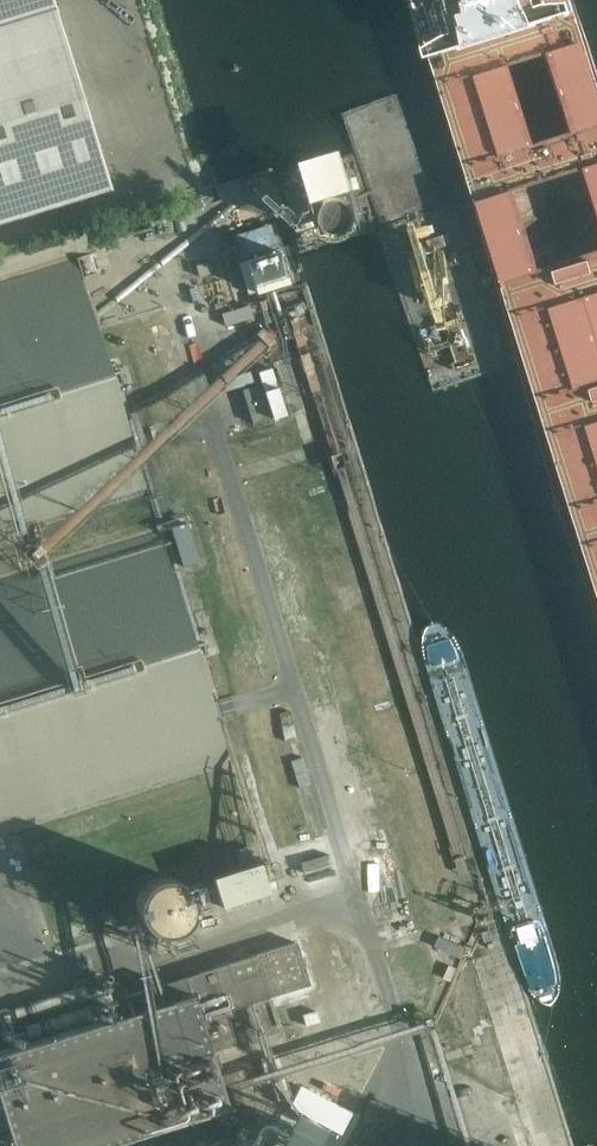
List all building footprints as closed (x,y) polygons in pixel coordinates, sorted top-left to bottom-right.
[(52,0),(0,0),(0,222),(110,188),(52,0)] [(133,445),(76,260),(0,283),(0,533),(146,488),(133,445)] [(230,385),(213,326),(202,329),(219,388),(230,385)] [(268,419),(257,385),(242,389),(253,423),(268,419)] [(199,561),(187,523),(171,527),(183,566),(199,561)] [(217,717),(160,531),(0,581),(0,831),(230,760),(217,717)] [(271,892),(262,862),(214,877),(224,907),(271,892)] [(191,894),(190,893),(188,890),(186,887),(185,886),(183,884),(180,882),(177,880),(173,878),(170,877),(167,877),(164,877),(161,877),(157,878),(153,879),(150,881),(148,882),(145,884),(143,886),(142,887),(140,890),(139,892),(138,894),(138,895),(137,898),(136,901),(136,904),(136,908),(136,911),(137,912),(138,915),(139,918),(140,920),(142,923),(144,925),(146,927),(148,929),(151,930),(153,932),(156,933),(160,934),(163,934),(166,934),(169,933),(172,933),(175,932),(177,931),(180,929),(182,928),(185,924),(187,922),(189,920),(190,917),(191,914),(192,912),(193,909),(193,906),(193,903),(192,900),(192,897),(191,894)] [(261,974),(255,955),(229,963),(235,982),(261,974)] [(268,996),(261,974),(235,982),(229,963),(120,998),(125,1015),(193,993),(201,1018),(268,996)] [(125,1015),(120,998),(115,982),(104,986),(102,980),(93,983),(104,1021),(125,1015)] [(201,1018),(193,993),(125,1015),(104,1021),(0,1053),(0,1101),(14,1145),(106,1145),(229,1108),(201,1018)] [(359,1115),(293,1081),(259,1145),(242,1137),(238,1145),(343,1145),(359,1115)]
